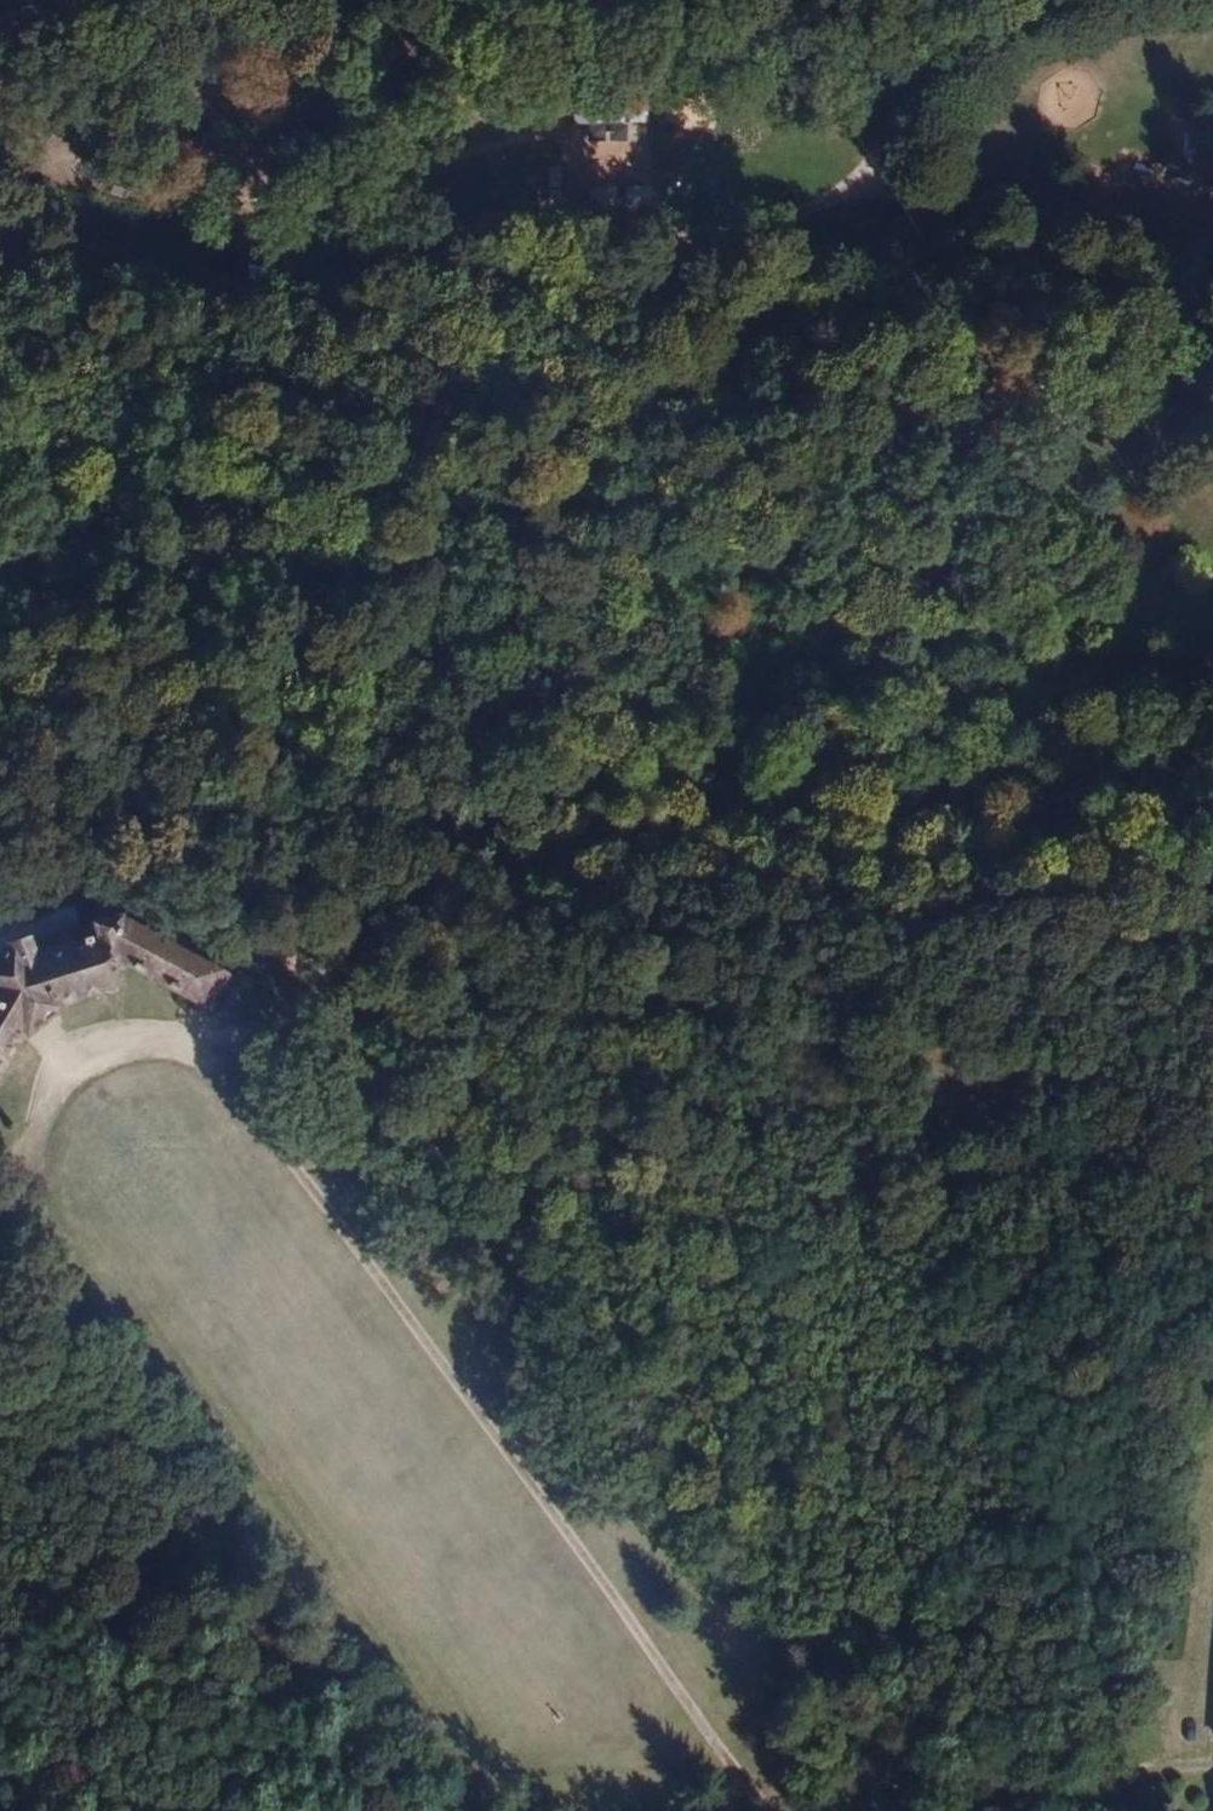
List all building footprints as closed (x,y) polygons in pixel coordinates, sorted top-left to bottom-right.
[(34,945),(28,940),(9,945),(10,953),(0,960),(0,1074),(9,1049),(29,1025),(33,1027),(67,1001),(64,995),(107,985),(117,988),(119,956),(222,1009),(234,978),(121,916),(34,945)] [(306,996),(285,997),(285,1011),(306,1011),(306,996)]
